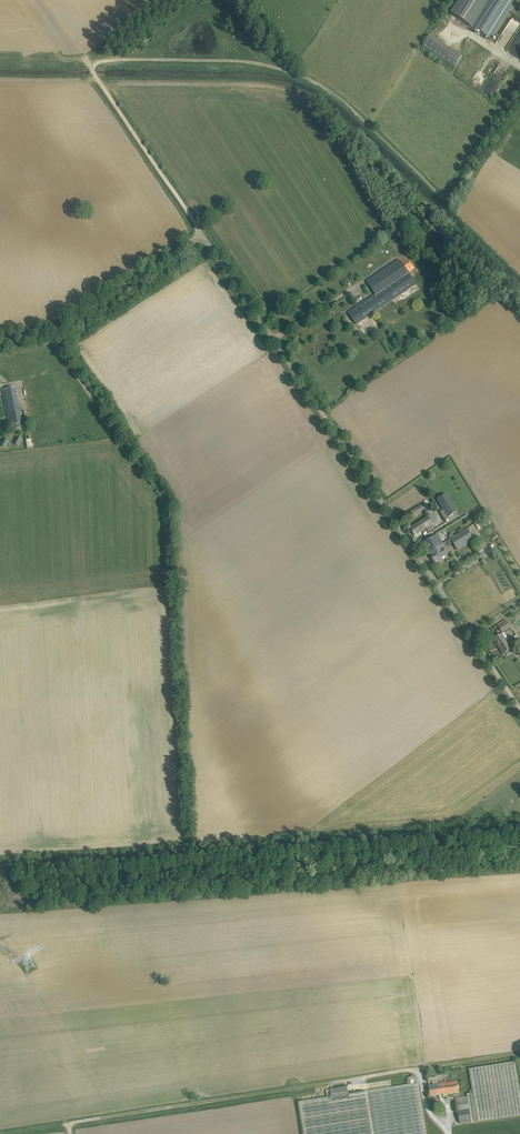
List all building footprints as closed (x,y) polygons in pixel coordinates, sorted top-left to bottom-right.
[(452,14),(471,27),(488,0),(461,0),(452,14)] [(471,27),(491,40),(509,11),(513,13),(519,4),(515,2),(517,0),(488,0),(471,27)] [(519,25),(519,18),(515,15),(505,32),(503,32),(497,43),(506,49),(519,25)] [(462,56),(429,35),(422,46),(455,67),(462,56)] [(493,74),(483,90),(490,95),(500,78),(493,74)] [(376,294),(348,313),(352,318),(351,318),(353,320),(356,325),(363,320),(394,299),(416,284),(399,259),(367,281),(376,294)] [(344,287),(359,278),(355,272),(350,275),(340,281),(344,287)] [(365,298),(369,295),(362,285),(358,287),(365,298)] [(389,364),(385,357),(379,361),(383,368),(389,364)] [(15,388),(2,391),(8,426),(22,423),(15,388)] [(95,410),(96,408),(97,406),(97,404),(97,402),(96,400),(94,398),(92,397),(90,396),(88,396),(86,397),(84,398),(82,399),(81,401),(80,403),(80,406),(81,408),(82,409),(83,411),(85,412),(87,413),(89,413),(92,412),(94,411),(95,410)] [(17,436),(13,443),(18,446),(22,439),(17,436)] [(0,445),(5,448),(8,441),(3,438),(0,445)] [(437,500),(448,518),(457,512),(446,494),(437,500)] [(424,510),(421,505),(409,513),(412,518),(424,510)] [(436,511),(414,525),(409,528),(414,536),(426,528),(428,532),(434,528),(433,525),(441,520),(436,511)] [(466,528),(450,538),(457,550),(474,540),(466,528)] [(437,535),(423,543),(428,552),(443,544),(437,535)] [(476,548),(479,552),(486,548),(483,543),(476,548)] [(443,544),(428,552),(434,562),(447,554),(443,548),(444,547),(443,544)] [(502,632),(510,628),(506,622),(498,627),(502,632)] [(502,634),(498,636),(493,639),(503,654),(512,649),(502,634)] [(515,1062),(469,1069),(472,1093),(467,1094),(467,1097),(461,1098),(461,1101),(456,1102),(459,1124),(471,1122),(471,1123),(519,1115),(519,1096),(515,1062)] [(299,1102),(304,1133),(426,1133),(418,1083),(391,1087),(390,1080),(364,1084),(365,1091),(348,1094),(348,1095),(330,1098),(330,1097),(299,1102)] [(437,1084),(439,1094),(459,1091),(457,1081),(437,1084)] [(430,1095),(439,1094),(437,1084),(429,1085),(430,1095)] [(330,1097),(330,1098),(348,1095),(348,1094),(347,1088),(347,1087),(326,1090),(327,1096),(330,1095),(330,1097)]
